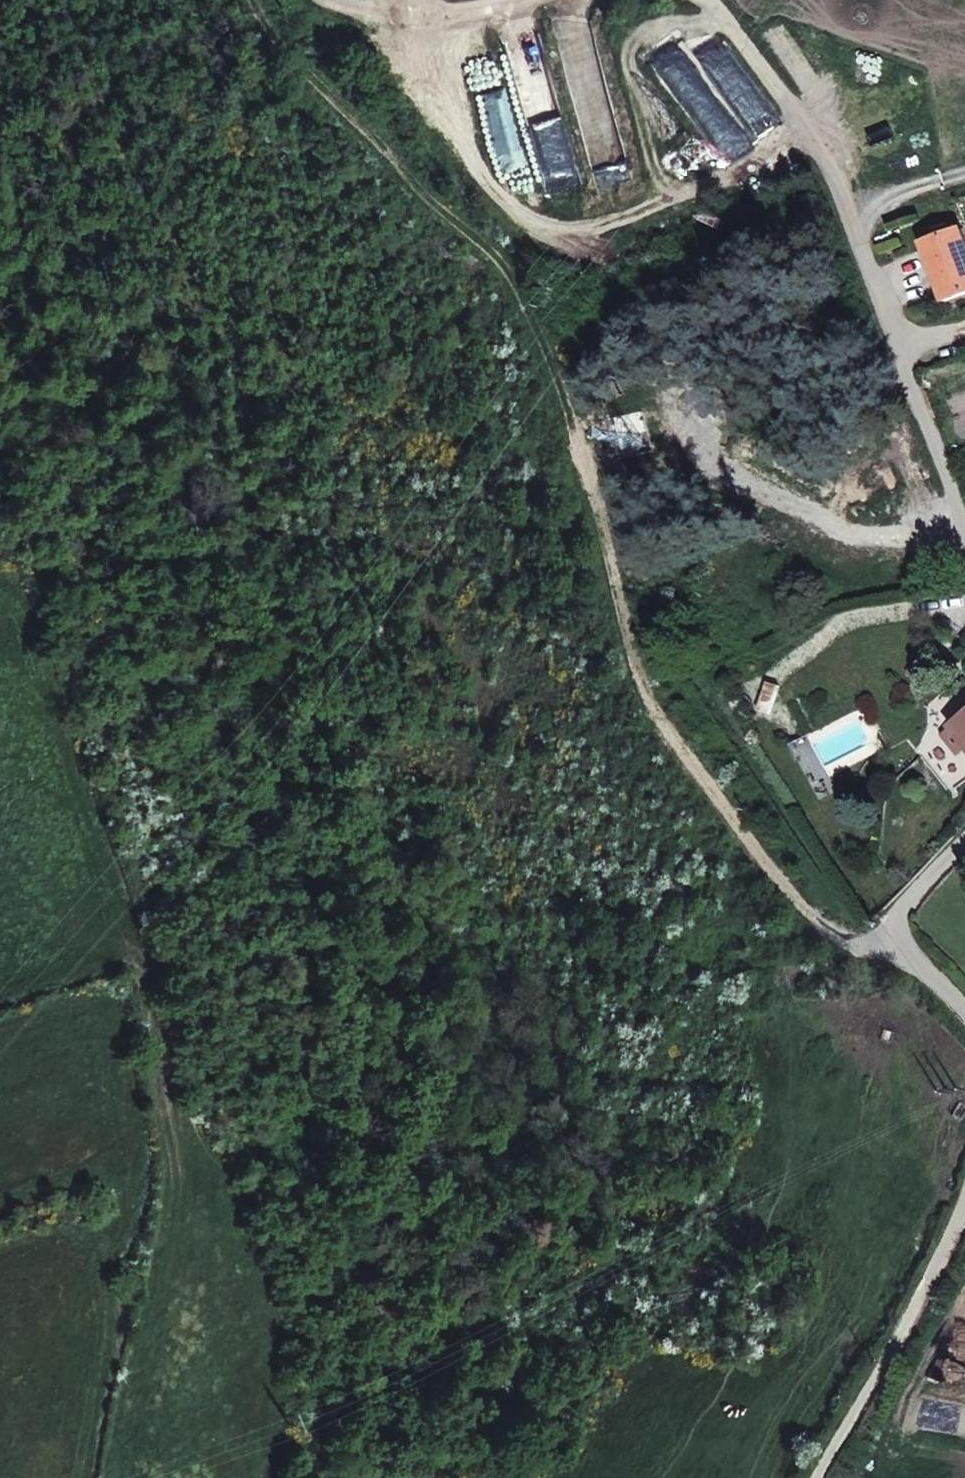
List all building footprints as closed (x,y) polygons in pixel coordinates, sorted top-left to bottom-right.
[(962,226),(922,241),(945,301),(964,294),(964,233),(962,226)] [(952,719),(964,737),(964,714),(952,719)] [(956,744),(964,737),(952,719),(943,725),(956,744)]
